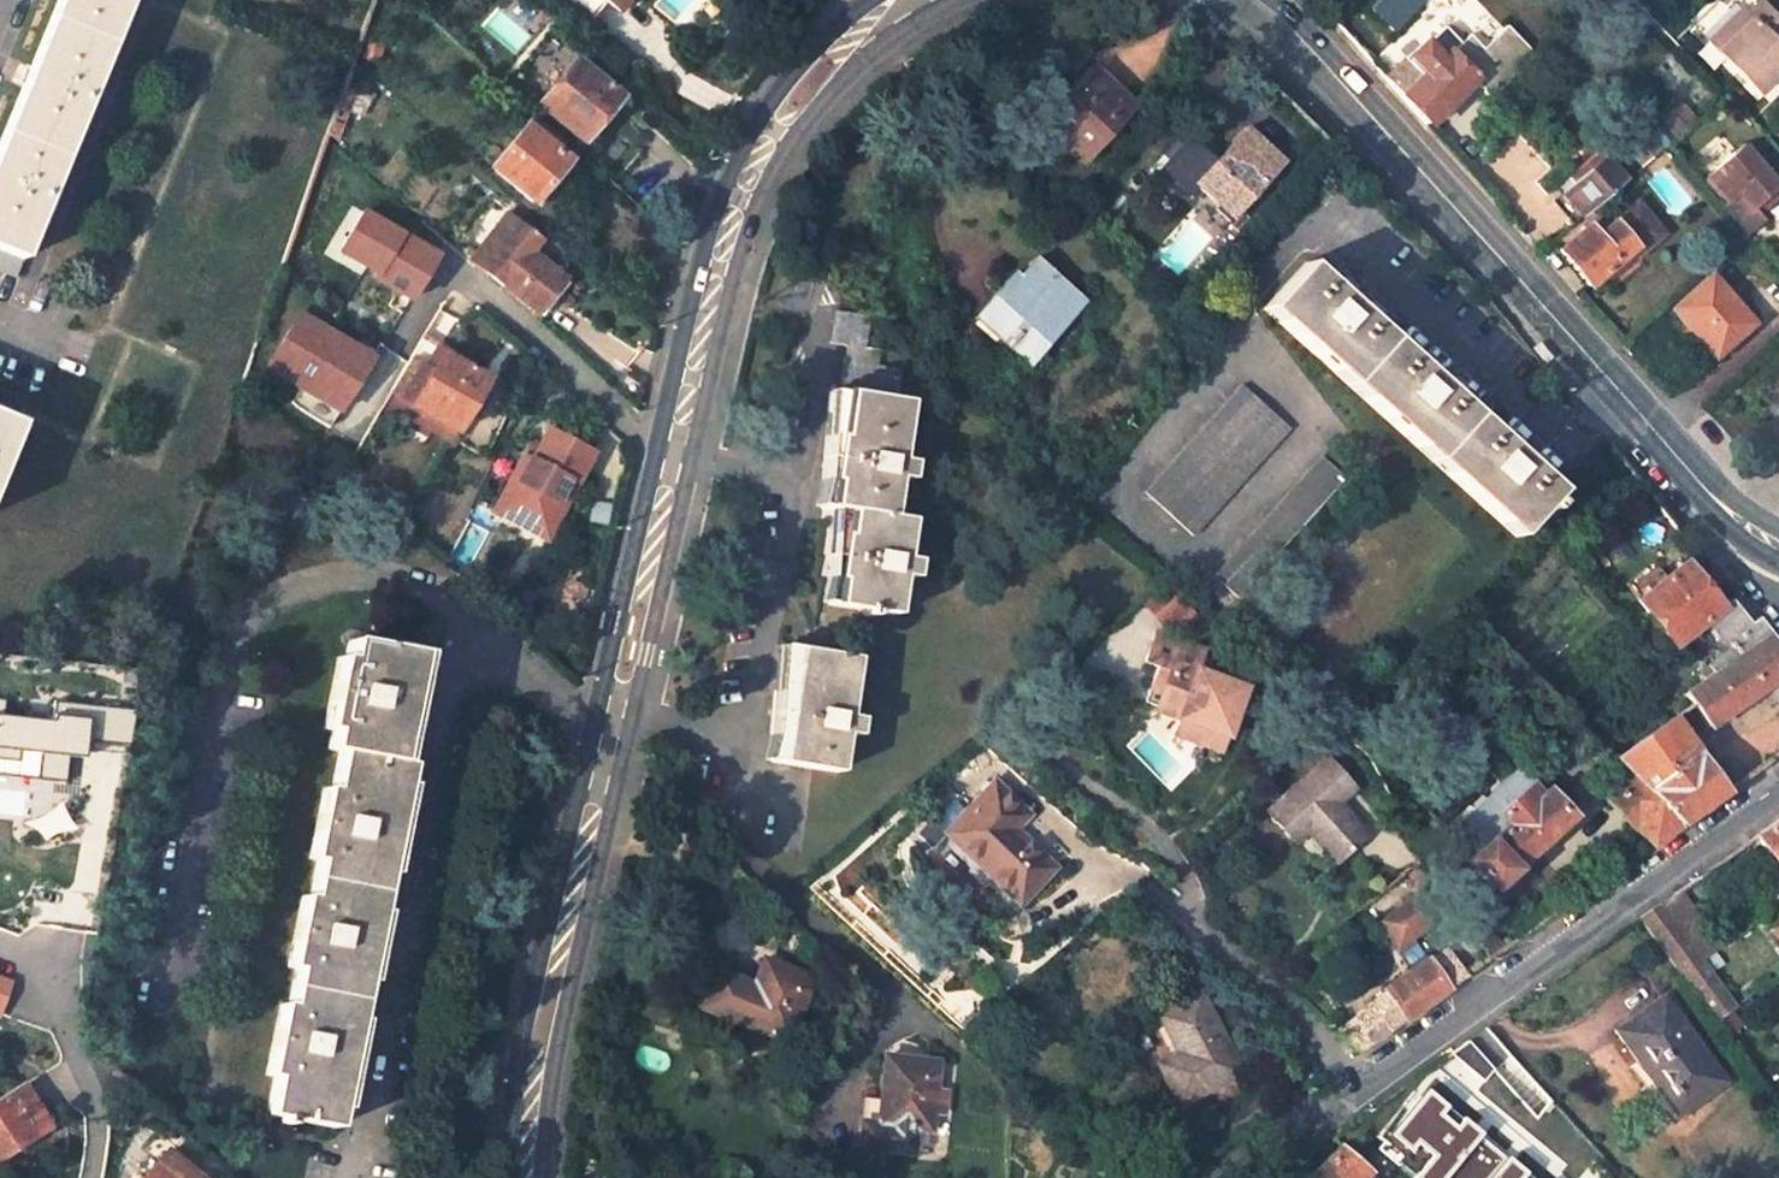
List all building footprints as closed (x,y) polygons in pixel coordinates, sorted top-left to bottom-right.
[(31,66),(26,64),(18,82),(23,85),(0,143),(0,270),(15,277),(127,0),(56,0),(31,66)] [(619,9),(626,0),(607,0),(619,9)] [(1416,0),(1369,0),(1367,2),(1391,25),(1416,0)] [(1758,93),(1775,76),(1768,69),(1762,63),(1778,48),(1770,38),(1778,30),(1778,21),(1760,1),(1747,14),(1742,10),(1723,28),(1734,39),(1719,53),(1758,93)] [(1723,28),(1708,42),(1719,53),(1734,39),(1723,28)] [(1397,72),(1387,82),(1427,124),(1467,85),(1484,102),(1530,60),(1500,30),(1477,53),(1464,39),(1454,48),(1439,32),(1397,72)] [(1762,63),(1768,69),(1778,59),(1778,48),(1762,63)] [(574,55),(537,99),(581,137),(595,120),(603,126),(614,113),(607,106),(617,93),(574,55)] [(1391,66),(1381,76),(1387,82),(1397,72),(1391,66)] [(1089,77),(1046,122),(1083,155),(1124,109),(1089,77)] [(1675,101),(1659,116),(1676,136),(1693,122),(1675,101)] [(562,137),(534,113),(494,162),(532,195),(569,154),(556,145),(562,137)] [(1244,146),(1255,135),(1248,128),(1237,140),(1244,146)] [(1255,135),(1244,146),(1237,140),(1214,165),(1209,161),(1211,158),(1190,139),(1164,168),(1190,191),(1197,183),(1233,216),(1284,162),(1255,135)] [(1650,139),(1634,152),(1643,164),(1660,151),(1650,139)] [(1745,236),(1758,224),(1747,211),(1771,190),(1736,150),(1698,182),(1745,236)] [(1576,184),(1564,193),(1582,214),(1623,180),(1600,153),(1571,178),(1576,184)] [(1564,193),(1555,202),(1573,223),(1582,214),(1564,193)] [(1662,233),(1637,203),(1631,208),(1657,238),(1662,233)] [(436,250),(362,205),(338,243),(375,266),(372,271),(409,294),(436,250)] [(1612,224),(1634,249),(1633,249),(1637,254),(1657,238),(1631,208),(1612,224)] [(529,294),(553,266),(533,249),(543,237),(512,209),(475,251),(507,279),(509,276),(529,294)] [(1603,213),(1586,227),(1595,238),(1612,224),(1603,213)] [(1612,224),(1595,238),(1586,227),(1557,251),(1587,287),(1633,249),(1634,249),(1612,224)] [(1032,257),(1015,275),(1010,271),(968,318),(1001,347),(1013,333),(1034,352),(1081,300),(1032,257)] [(1266,306),(1514,535),(1540,506),(1545,510),(1550,505),(1545,499),(1552,490),(1306,263),(1266,306)] [(1711,277),(1673,311),(1714,357),(1752,324),(1711,277)] [(869,315),(836,309),(831,342),(844,344),(838,391),(842,391),(836,430),(839,431),(839,436),(831,436),(829,454),(825,477),(833,478),(832,483),(829,482),(825,504),(849,508),(846,532),(841,533),(838,557),(836,575),(839,576),(835,604),(868,609),(867,613),(875,614),(876,610),(897,613),(902,574),(916,576),(918,560),(906,557),(912,518),(889,514),(894,475),(905,477),(907,460),(895,458),(903,399),(896,398),(901,367),(876,363),(879,346),(866,344),(869,315)] [(369,353),(312,316),(279,369),(298,381),(288,396),(325,421),(369,353)] [(452,428),(485,375),(418,334),(388,385),(413,401),(411,403),(452,428)] [(1247,383),(1151,492),(1199,535),(1295,428),(1247,383)] [(413,401),(388,385),(377,402),(420,428),(423,423),(447,437),(452,428),(411,403),(413,401)] [(0,415),(0,462),(17,422),(0,415)] [(574,479),(591,447),(547,424),(530,454),(528,453),(515,476),(510,474),(498,496),(523,509),(520,514),(548,529),(562,501),(554,498),(566,475),(574,479)] [(510,474),(515,476),(528,453),(523,450),(510,474)] [(1241,598),(1350,478),(1326,456),(1217,576),(1241,598)] [(562,501),(574,479),(566,475),(554,498),(562,501)] [(498,496),(492,508),(544,535),(548,529),(520,514),(523,509),(498,496)] [(1655,654),(1706,617),(1716,609),(1714,606),(1682,561),(1615,607),(1655,654)] [(1162,630),(1187,610),(1165,583),(1141,603),(1162,630)] [(1734,593),(1714,606),(1716,609),(1706,617),(1723,642),(1727,640),(1731,647),(1706,665),(1713,673),(1683,695),(1706,728),(1766,685),(1778,703),(1778,647),(1734,593)] [(1149,701),(1173,711),(1170,717),(1194,728),(1198,720),(1221,731),(1231,708),(1217,702),(1220,695),(1233,701),(1240,685),(1196,666),(1204,648),(1152,626),(1140,653),(1153,659),(1145,677),(1158,682),(1149,701)] [(403,705),(413,652),(347,640),(343,657),(333,656),(320,728),(329,731),(326,749),(339,752),(332,786),(324,785),(310,857),(317,859),(310,897),(303,895),(290,964),(296,965),(289,1004),(282,1004),(268,1075),(274,1076),(267,1113),(282,1116),(281,1123),(290,1124),(291,1117),(337,1126),(347,1073),(372,945),(398,815),(408,762),(393,759),(403,705)] [(772,760),(816,768),(839,771),(855,657),(790,646),(784,686),(787,686),(786,692),(770,689),(768,712),(767,733),(780,736),(779,740),(776,740),(772,760)] [(0,694),(0,755),(19,757),(20,746),(40,749),(37,774),(65,778),(68,752),(84,754),(86,737),(129,742),(135,706),(55,697),(53,716),(4,710),(6,694),(0,694)] [(1166,727),(1213,748),(1218,738),(1221,731),(1198,720),(1194,728),(1170,717),(1166,727)] [(1677,824),(1723,791),(1670,717),(1610,755),(1630,776),(1677,824)] [(1294,834),(1308,823),(1336,856),(1368,827),(1297,747),(1253,786),(1294,834)] [(1515,765),(1508,770),(1449,825),(1475,848),(1466,855),(1493,885),(1571,813),(1546,785),(1539,792),(1515,765)] [(1677,824),(1630,776),(1607,799),(1650,842),(1677,824)] [(1022,895),(1056,860),(1017,823),(1030,808),(997,778),(949,828),(1022,895)] [(1778,859),(1778,822),(1756,837),(1775,862),(1778,859)] [(1436,912),(1418,888),(1383,919),(1397,945),(1436,912)] [(1640,918),(1678,971),(1715,1021),(1735,1006),(1702,959),(1718,948),(1677,893),(1640,918)] [(1768,925),(1778,939),(1778,916),(1768,925)] [(1422,957),(1381,987),(1383,990),(1351,1013),(1371,1041),(1465,974),(1451,953),(1429,968),(1422,957)] [(756,983),(726,974),(717,971),(705,1009),(792,1040),(813,974),(764,958),(756,983)] [(0,973),(0,1011),(12,978),(0,973)] [(1178,1099),(1241,1069),(1202,987),(1162,1005),(1180,1042),(1157,1053),(1178,1099)] [(1664,996),(1616,1030),(1654,1084),(1662,1078),(1683,1107),(1723,1078),(1664,996)] [(1359,1050),(1371,1041),(1351,1013),(1333,1026),(1359,1050)] [(889,1054),(886,1098),(885,1102),(889,1104),(888,1123),(866,1120),(864,1144),(934,1151),(941,1058),(889,1054)] [(20,1087),(0,1100),(0,1155),(45,1126),(20,1087)] [(1515,1177),(1584,1177),(1586,1177),(1539,1127),(1544,1122),(1512,1089),(1446,1151),(1471,1177),(1475,1177),(1496,1157),(1515,1177)] [(868,1097),(866,1120),(888,1123),(889,1104),(885,1102),(886,1098),(868,1097)] [(1302,1177),(1353,1177),(1363,1165),(1333,1140),(1302,1177)] [(196,1173),(203,1164),(181,1146),(174,1155),(167,1149),(144,1177),(203,1177),(196,1173)]
